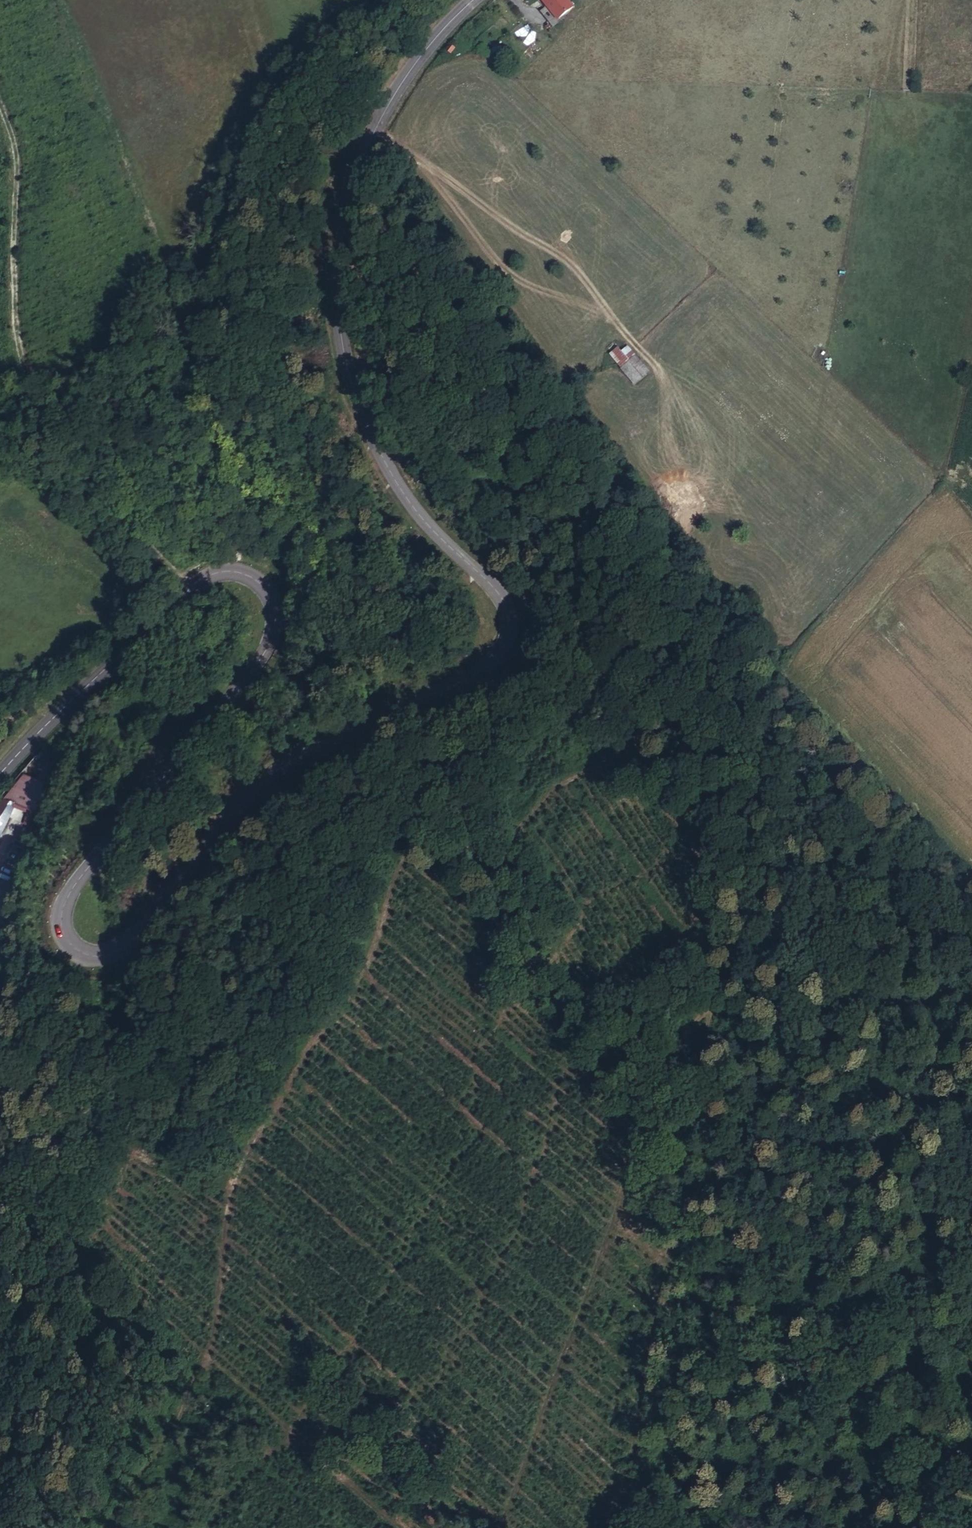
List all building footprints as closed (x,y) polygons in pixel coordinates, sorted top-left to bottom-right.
[(541,4),(542,3),(553,17),(568,6),(564,0),(538,0),(541,4)] [(630,381),(645,368),(621,344),(616,349),(612,345),(603,352),(630,381)] [(56,768),(48,765),(34,784),(17,780),(0,804),(28,814),(24,827),(30,830),(36,816),(40,816),(56,768)]
